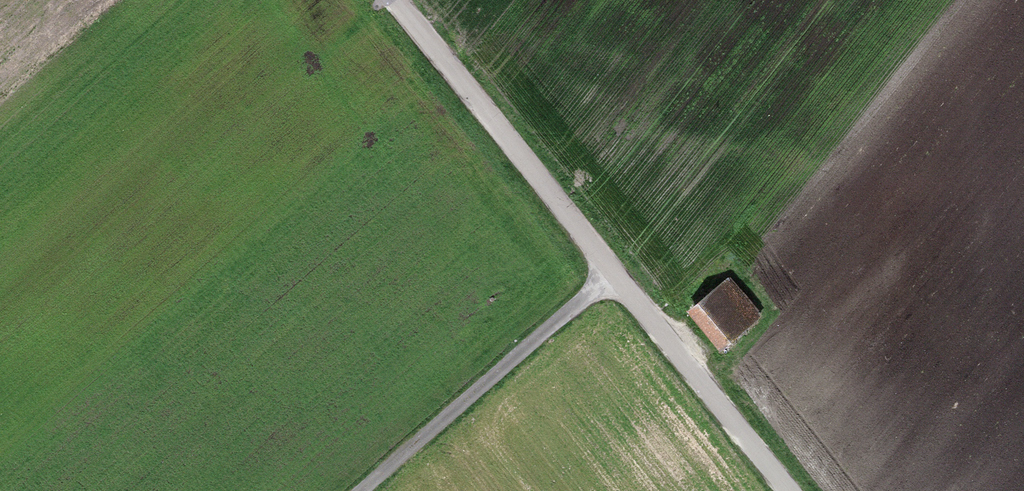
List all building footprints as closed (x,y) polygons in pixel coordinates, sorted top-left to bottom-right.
[(746,327),(717,292),(692,312),(721,347),(746,327)]
